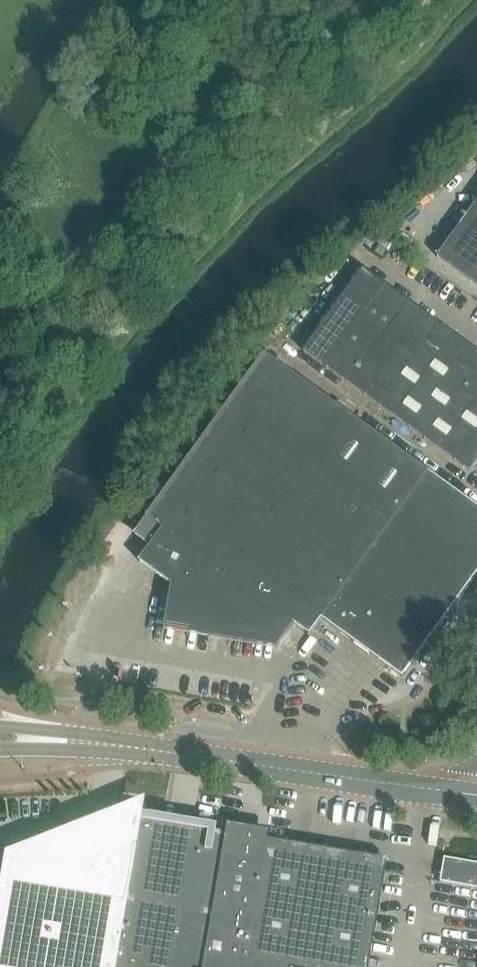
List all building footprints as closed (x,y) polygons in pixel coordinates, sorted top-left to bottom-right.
[(476,285),(476,205),(439,258),(476,285)] [(305,352),(472,473),(476,466),(476,351),(364,270),(320,331),(315,327),(302,346),(307,349),(305,352)] [(167,630),(277,648),(295,624),(311,636),(323,620),(404,678),(476,577),(476,507),(266,354),(148,518),(164,530),(141,562),(174,585),(167,630)] [(106,895),(8,878),(0,924),(0,959),(44,966),(370,966),(388,861),(269,841),(270,836),(270,829),(267,823),(261,819),(252,816),(245,816),(239,817),(232,821),(230,825),(229,829),(228,834),(139,819),(129,878),(128,889),(118,887),(117,896),(106,895)] [(445,858),(441,882),(476,888),(476,864),(445,858)]
